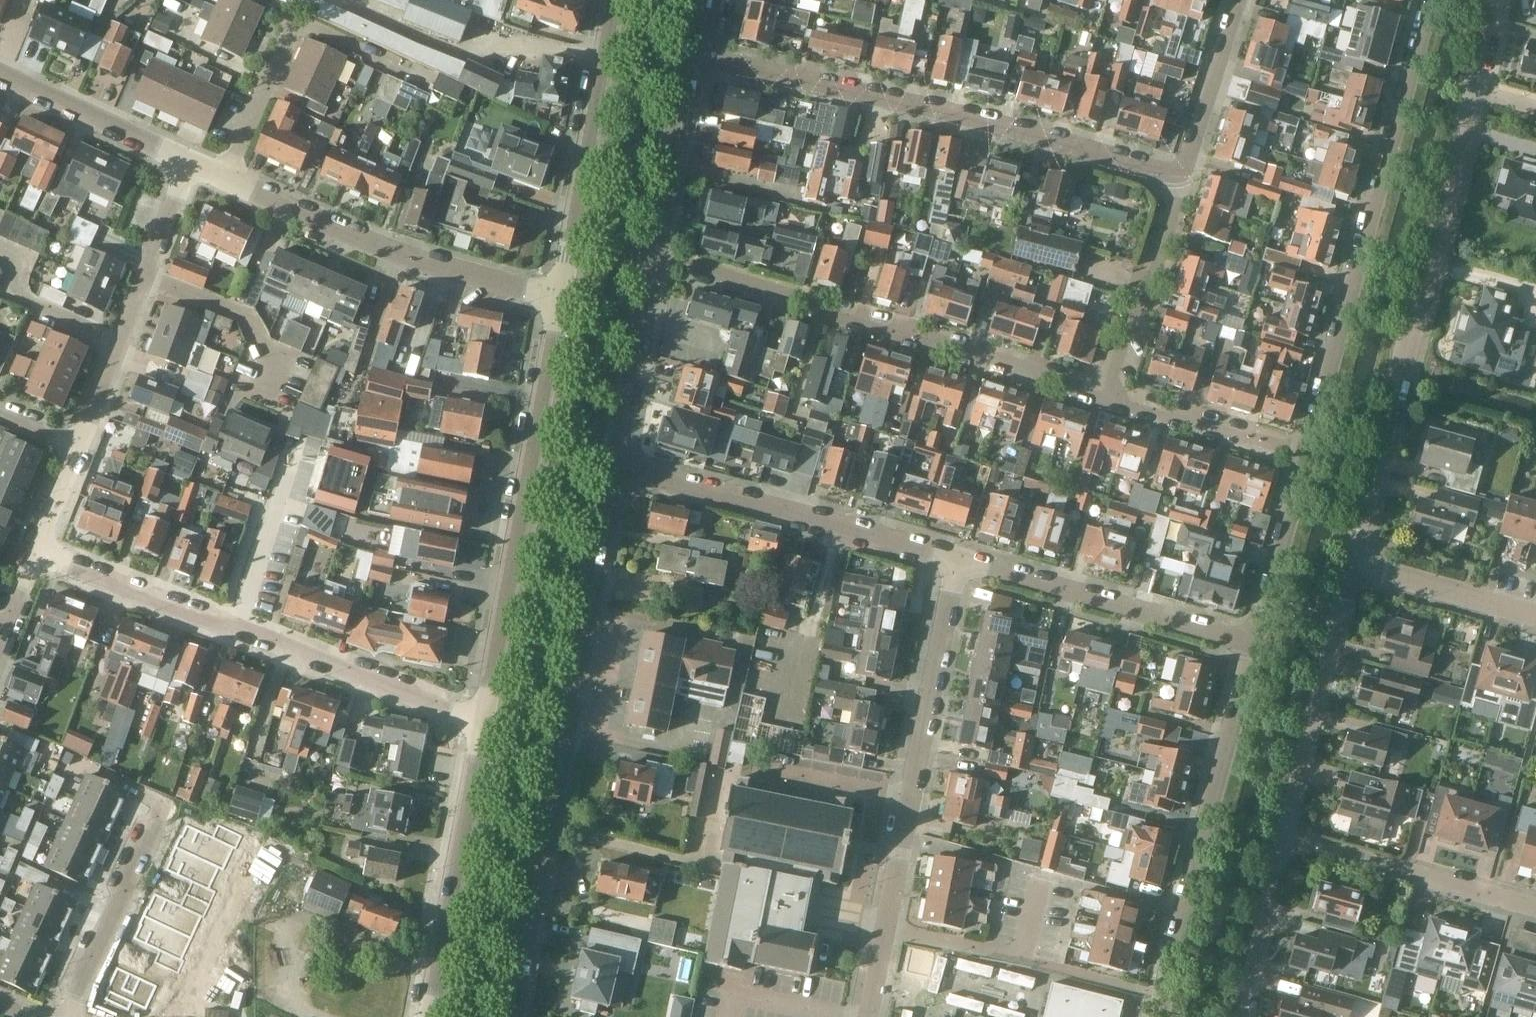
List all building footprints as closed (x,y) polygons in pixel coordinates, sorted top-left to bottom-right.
[(11,0),(0,0),(0,24),(0,25),(11,0)] [(55,48),(77,58),(97,14),(101,16),(108,0),(95,0),(90,11),(74,4),(69,15),(55,48)] [(202,11),(206,3),(200,0),(194,0),(191,6),(202,11)] [(202,41),(242,59),(265,9),(245,0),(221,0),(217,8),(206,3),(202,11),(199,19),(210,24),(202,41)] [(290,5),(440,74),(466,86),(495,100),(496,97),(512,104),(515,97),(517,85),(505,80),(468,63),(464,71),(451,65),(452,62),(318,0),(280,0),(290,5)] [(472,14),(459,8),(458,9),(435,0),(377,0),(408,12),(404,22),(460,44),(472,14)] [(458,9),(459,8),(472,14),(505,24),(504,26),(528,34),(533,20),(575,35),(586,0),(435,0),(458,9)] [(892,71),(910,75),(911,70),(926,73),(930,53),(915,50),(916,44),(911,43),(915,19),(921,20),(925,2),(917,0),(906,0),(903,18),(900,29),(898,41),(892,71)] [(1029,9),(1041,12),(1044,0),(1031,0),(1029,9)] [(1077,8),(1088,11),(1092,0),(1079,0),(1077,8)] [(1120,21),(1132,25),(1139,0),(1138,0),(1126,0),(1120,21)] [(1171,38),(1182,0),(1156,0),(1154,7),(1168,11),(1160,35),(1171,38)] [(1165,57),(1186,64),(1191,49),(1180,46),(1188,18),(1202,22),(1208,0),(1182,0),(1171,38),(1165,57)] [(1286,14),(1307,20),(1328,26),(1335,0),(1290,0),(1286,14)] [(860,3),(856,20),(871,24),(875,7),(860,3)] [(31,38),(55,48),(69,15),(46,5),(31,38)] [(749,5),(745,23),(776,30),(778,21),(808,28),(810,16),(780,9),(779,11),(749,5)] [(985,9),(974,7),(972,14),(984,17),(985,9)] [(1144,8),(1136,37),(1147,40),(1156,12),(1144,8)] [(1399,18),(1360,8),(1354,33),(1393,43),(1399,18)] [(1050,10),(1047,20),(1067,26),(1070,16),(1050,10)] [(955,40),(942,38),(933,80),(956,85),(960,67),(965,40),(971,15),(961,13),(955,40)] [(158,15),(152,29),(162,33),(169,19),(158,15)] [(1036,19),(1026,16),(1023,26),(1029,28),(1035,24),(1036,19)] [(874,68),(892,71),(898,41),(900,29),(892,28),(893,22),(883,20),(874,68)] [(1260,21),(1252,45),(1282,54),(1286,40),(1304,46),(1307,38),(1323,42),(1328,26),(1307,20),(1304,34),(1260,21)] [(804,46),(805,40),(799,38),(798,41),(774,36),(776,30),(745,23),(741,41),(771,48),(771,50),(786,53),(787,51),(802,54),(804,46)] [(100,68),(124,78),(142,37),(112,24),(104,42),(110,44),(100,68)] [(1120,29),(1116,43),(1132,48),(1136,33),(1120,29)] [(810,55),(835,60),(839,36),(814,31),(814,34),(807,32),(807,34),(806,37),(805,40),(804,46),(812,47),(810,55)] [(160,38),(149,32),(144,44),(155,49),(160,38)] [(1386,68),(1393,43),(1354,33),(1347,58),(1386,68)] [(839,36),(835,60),(859,65),(860,57),(867,58),(869,44),(863,43),(863,41),(839,36)] [(1018,101),(1040,108),(1049,77),(1034,72),(1038,57),(1032,55),(1036,41),(1021,37),(1017,52),(1021,53),(1016,71),(1026,74),(1018,101)] [(308,39),(296,64),(336,82),(348,57),(308,39)] [(965,40),(960,67),(972,70),(975,60),(979,43),(965,40)] [(1523,66),(1527,67),(1526,72),(1535,75),(1535,42),(1534,42),(1533,47),(1529,46),(1523,66)] [(1271,76),(1268,88),(1280,92),(1291,57),(1282,54),(1252,45),(1244,69),(1271,76)] [(1119,46),(1107,92),(1123,96),(1129,71),(1128,71),(1134,50),(1119,46)] [(1332,52),(1321,49),(1319,59),(1329,62),(1332,52)] [(134,99),(159,110),(177,71),(153,59),(155,55),(147,52),(141,63),(149,67),(134,99)] [(1147,53),(1140,78),(1153,82),(1155,73),(1160,57),(1147,53)] [(1087,71),(1084,83),(1082,90),(1086,91),(1079,119),(1098,124),(1109,83),(1096,79),(1101,57),(1091,54),(1089,62),(1087,71)] [(1186,64),(1165,57),(1160,56),(1160,57),(1155,73),(1181,81),(1186,64)] [(1075,80),(1084,83),(1087,71),(1089,62),(1069,57),(1063,81),(1049,77),(1040,108),(1063,114),(1067,99),(1070,100),(1075,80)] [(517,85),(515,97),(564,106),(572,63),(545,58),(542,77),(519,72),(517,85)] [(1008,68),(975,60),(972,70),(968,88),(1001,96),(1008,68)] [(336,82),(296,64),(285,89),(309,100),(306,108),(325,117),(329,109),(325,107),(336,82)] [(371,78),(375,70),(366,66),(362,74),(371,78)] [(159,110),(183,121),(207,70),(199,67),(194,78),(177,71),(159,110)] [(207,70),(183,121),(208,133),(227,93),(209,85),(214,74),(207,70)] [(1348,87),(1345,100),(1376,108),(1382,84),(1333,71),(1330,82),(1348,87)] [(458,102),(466,86),(440,74),(433,91),(458,102)] [(378,99),(393,106),(403,83),(388,76),(378,99)] [(1117,130),(1138,136),(1153,82),(1140,78),(1134,100),(1126,98),(1117,130)] [(1153,82),(1138,136),(1159,142),(1168,110),(1159,108),(1165,85),(1153,82)] [(403,83),(393,106),(407,112),(417,89),(403,83)] [(1283,93),(1280,92),(1268,88),(1253,84),(1246,104),(1277,113),(1283,93)] [(1302,84),(1298,98),(1305,100),(1309,87),(1302,84)] [(357,85),(353,92),(364,98),(368,90),(357,85)] [(724,115),(774,126),(782,127),(785,115),(779,114),(758,109),(761,94),(749,91),(748,95),(730,91),(724,115)] [(1352,132),(1353,128),(1369,132),(1376,108),(1345,100),(1331,96),(1323,124),(1352,132)] [(302,112),(283,102),(279,101),(277,106),(269,125),(259,146),(270,152),(303,166),(316,135),(296,126),(302,112)] [(858,113),(839,109),(835,130),(815,126),(813,135),(852,144),(858,113)] [(1231,111),(1224,135),(1254,144),(1258,129),(1276,134),(1278,126),(1285,128),(1282,135),(1295,139),(1300,122),(1263,110),(1260,120),(1231,111)] [(32,157),(45,128),(25,119),(13,144),(6,141),(0,152),(0,176),(9,180),(21,152),(32,157)] [(322,123),(316,135),(332,142),(336,130),(337,129),(322,123)] [(724,124),(720,146),(753,152),(755,140),(771,144),(772,140),(791,145),(794,131),(774,127),(773,129),(757,126),(756,131),(724,124)] [(6,141),(5,140),(10,130),(0,125),(0,152),(6,141)] [(1329,152),(1325,166),(1357,176),(1363,155),(1347,150),(1351,136),(1318,126),(1312,147),(1329,152)] [(45,128),(32,157),(42,161),(21,206),(35,212),(44,191),(41,190),(65,137),(45,128)] [(342,186),(343,186),(356,156),(342,150),(348,136),(336,130),(332,142),(330,145),(334,147),(321,177),(342,186)] [(794,131),(791,145),(790,146),(803,149),(806,134),(794,131)] [(493,170),(493,171),(499,173),(540,188),(554,150),(528,141),(525,140),(507,133),(496,163),(493,170)] [(910,133),(907,147),(894,144),(888,172),(925,179),(933,138),(910,133)] [(1254,144),(1224,135),(1216,159),(1264,174),(1266,165),(1249,160),(1254,144)] [(381,167),(368,197),(369,197),(390,206),(401,181),(407,184),(408,179),(422,143),(411,138),(396,174),(381,167)] [(929,225),(933,225),(944,228),(955,174),(954,173),(960,144),(941,140),(935,170),(946,172),(944,183),(937,182),(933,201),(934,201),(929,225)] [(343,186),(368,197),(381,167),(365,160),(371,146),(362,142),(356,156),(343,186)] [(820,144),(813,172),(860,183),(864,167),(848,163),(848,164),(846,163),(837,161),(839,149),(820,144)] [(66,181),(90,192),(106,156),(83,145),(66,181)] [(872,145),(870,156),(867,177),(871,178),(869,185),(882,187),(888,148),(872,145)] [(753,152),(720,146),(715,167),(759,176),(758,180),(775,184),(778,167),(762,164),(761,166),(750,164),(753,152)] [(451,163),(447,175),(469,183),(492,191),(497,177),(468,167),(462,155),(455,153),(451,163)] [(797,155),(789,153),(786,164),(794,166),(797,155)] [(106,156),(90,192),(113,203),(130,167),(106,156)] [(416,192),(406,226),(408,226),(409,229),(416,231),(418,230),(429,233),(432,225),(447,175),(451,163),(438,158),(433,172),(432,172),(425,195),(416,192)] [(979,201),(992,205),(993,202),(1010,207),(1020,167),(988,159),(982,180),(974,178),(975,176),(963,173),(956,198),(978,204),(979,201)] [(1319,187),(1318,187),(1350,197),(1352,189),(1356,190),(1359,179),(1356,178),(1357,176),(1325,166),(1310,161),(1306,174),(1314,177),(1312,184),(1314,185),(1319,187)] [(1506,163),(1503,173),(1501,172),(1497,184),(1500,185),(1497,195),(1514,200),(1510,213),(1525,218),(1529,204),(1535,206),(1535,171),(1506,163)] [(1269,167),(1263,185),(1278,190),(1284,172),(1269,167)] [(860,183),(813,172),(806,200),(826,205),(829,194),(840,197),(840,199),(856,202),(858,192),(859,187),(860,184),(860,183)] [(1036,207),(1034,218),(1053,223),(1056,212),(1068,215),(1069,212),(1077,214),(1080,211),(1082,204),(1080,200),(1072,198),(1077,179),(1049,172),(1043,196),(1039,195),(1036,207)] [(447,175),(432,225),(433,226),(473,237),(481,209),(467,204),(462,195),(465,196),(469,183),(447,175)] [(1210,177),(1201,205),(1227,214),(1227,213),(1235,216),(1244,188),(1210,177)] [(1297,195),(1300,185),(1282,180),(1279,190),(1281,191),(1297,195)] [(1246,192),(1278,202),(1281,191),(1279,190),(1278,190),(1263,185),(1250,181),(1246,192)] [(1123,200),(1126,187),(1108,182),(1105,195),(1123,200)] [(880,197),(882,187),(869,185),(860,183),(860,184),(859,187),(858,192),(880,197)] [(1304,197),(1310,199),(1313,189),(1300,185),(1297,195),(1304,197)] [(50,190),(39,212),(51,218),(62,196),(50,190)] [(776,223),(780,206),(735,196),(732,197),(714,193),(712,203),(709,202),(706,214),(709,215),(709,218),(742,225),(744,216),(776,223)] [(1296,234),(1306,236),(1336,245),(1343,221),(1316,214),(1320,202),(1310,199),(1304,197),(1298,218),(1301,219),(1296,234)] [(880,202),(877,223),(890,225),(893,204),(880,202)] [(1227,214),(1201,205),(1192,233),(1227,244),(1230,231),(1222,229),(1227,214)] [(191,238),(220,252),(235,220),(206,206),(191,238)] [(832,207),(831,214),(841,217),(843,209),(832,207)] [(864,207),(862,220),(874,223),(877,210),(864,207)] [(481,209),(473,237),(511,248),(512,244),(515,243),(517,238),(515,235),(519,220),(481,209)] [(6,213),(0,227),(0,237),(7,240),(17,218),(6,213)] [(7,240),(18,245),(28,223),(17,218),(7,240)] [(77,218),(72,230),(94,240),(100,228),(77,218)] [(1053,223),(1034,218),(1031,231),(1020,228),(1013,256),(1076,272),(1083,245),(1050,236),(1053,223)] [(235,220),(220,252),(239,261),(238,263),(247,267),(263,233),(235,220)] [(18,245),(29,250),(39,228),(28,223),(18,245)] [(869,223),(864,244),(888,250),(893,228),(869,223)] [(848,241),(845,254),(825,248),(816,280),(819,281),(818,284),(828,287),(829,284),(840,287),(845,271),(849,272),(862,228),(849,224),(844,240),(848,241)] [(777,225),(772,245),(773,245),(813,255),(818,235),(777,225)] [(39,228),(29,250),(40,255),(50,233),(39,228)] [(703,236),(700,247),(703,248),(702,251),(734,259),(733,261),(745,264),(746,261),(768,266),(773,245),(772,245),(740,237),(739,237),(708,229),(706,237),(703,236)] [(88,251),(78,273),(115,289),(125,265),(89,250),(94,240),(72,230),(66,241),(88,251)] [(912,254),(928,259),(933,241),(930,240),(918,236),(912,254)] [(1336,245),(1306,236),(1302,251),(1289,248),(1287,256),(1329,269),(1336,245)] [(189,241),(181,238),(177,250),(184,252),(189,241)] [(1231,243),(1228,253),(1245,258),(1247,248),(1231,243)] [(1185,257),(1179,275),(1207,284),(1210,276),(1223,279),(1225,270),(1257,279),(1261,266),(1248,262),(1249,259),(1245,258),(1228,253),(1218,250),(1213,265),(1185,257)] [(264,288),(266,285),(287,294),(301,261),(279,252),(271,269),(261,265),(253,284),(244,305),(255,310),(256,310),(264,288)] [(800,253),(798,259),(811,262),(812,257),(800,253)] [(903,290),(906,291),(911,275),(907,274),(912,257),(901,254),(896,271),(885,268),(876,299),(898,306),(903,290)] [(980,268),(991,271),(996,258),(984,254),(980,268)] [(989,334),(1011,340),(1027,287),(1032,269),(996,258),(991,271),(989,280),(1016,289),(1013,296),(1014,296),(1010,306),(999,303),(989,334)] [(210,273),(175,260),(169,275),(204,289),(210,273)] [(323,270),(301,261),(287,294),(281,307),(304,316),(309,304),(323,270)] [(1323,291),(1294,283),(1297,272),(1275,266),(1269,287),(1290,293),(1286,306),(1315,314),(1316,314),(1323,291)] [(944,320),(954,290),(956,281),(945,278),(948,270),(937,267),(922,314),(944,320)] [(321,317),(328,320),(345,280),(323,270),(309,304),(324,310),(321,317)] [(231,295),(244,301),(254,276),(241,271),(231,295)] [(115,289),(78,273),(68,297),(45,287),(40,298),(63,308),(68,297),(105,313),(115,289)] [(795,274),(795,283),(804,286),(807,278),(795,274)] [(1207,284),(1179,275),(1173,294),(1181,296),(1176,312),(1196,318),(1201,302),(1224,309),(1228,299),(1205,293),(1207,284)] [(954,290),(944,320),(967,327),(981,281),(977,279),(976,283),(970,281),(966,293),(954,290)] [(368,289),(345,280),(328,320),(328,321),(341,327),(341,326),(356,332),(348,356),(344,370),(355,375),(369,330),(357,327),(353,325),(368,289)] [(1064,304),(1055,331),(1065,333),(1057,355),(1091,364),(1096,347),(1085,344),(1090,328),(1082,326),(1087,309),(1084,307),(1089,288),(1068,282),(1062,303),(1064,304)] [(1027,287),(1011,340),(1032,347),(1038,328),(1049,332),(1056,312),(1033,305),(1037,291),(1027,287)] [(378,341),(394,347),(402,324),(416,329),(427,296),(402,288),(396,307),(390,305),(378,341)] [(1517,298),(1488,290),(1484,304),(1483,304),(1482,305),(1487,307),(1485,314),(1465,309),(1464,315),(1460,314),(1454,334),(1458,335),(1456,341),(1470,345),(1465,364),(1493,373),(1499,353),(1506,355),(1507,353),(1523,357),(1530,335),(1514,330),(1516,323),(1510,321),(1517,298)] [(721,375),(746,382),(754,384),(769,332),(754,328),(759,309),(697,291),(689,320),(734,333),(731,342),(721,375)] [(1051,293),(1048,303),(1059,307),(1063,297),(1051,293)] [(1124,297),(1112,293),(1110,301),(1122,305),(1124,297)] [(158,326),(157,330),(195,344),(204,319),(167,306),(159,326),(158,326)] [(1315,316),(1315,314),(1286,306),(1282,321),(1268,317),(1262,338),(1265,338),(1284,345),(1294,348),(1297,335),(1309,338),(1312,328),(1314,327),(1316,318),(1315,316)] [(436,371),(489,381),(502,314),(464,307),(457,346),(461,347),(458,361),(439,358),(442,342),(430,340),(422,368),(436,371)] [(1241,332),(1244,321),(1203,308),(1199,318),(1241,332)] [(1168,310),(1163,325),(1186,333),(1191,317),(1168,310)] [(211,313),(207,325),(230,334),(234,322),(211,313)] [(280,343),(291,348),(300,325),(289,321),(280,343)] [(769,332),(754,384),(755,385),(757,375),(773,380),(775,371),(785,373),(790,356),(801,359),(810,328),(789,322),(780,352),(765,348),(770,332),(769,332)] [(48,342),(43,353),(80,369),(89,349),(52,333),(53,331),(33,323),(28,334),(48,342)] [(1208,323),(1202,341),(1215,345),(1221,327),(1208,323)] [(300,325),(291,348),(302,353),(311,330),(300,325)] [(191,369),(197,371),(206,348),(195,344),(157,330),(155,333),(157,334),(154,341),(150,340),(146,350),(150,352),(149,354),(187,368),(187,367),(191,369)] [(8,359),(17,338),(3,332),(2,335),(0,335),(0,356),(8,359)] [(1239,333),(1234,348),(1247,352),(1252,337),(1239,333)] [(1147,378),(1170,385),(1179,356),(1165,351),(1169,339),(1160,336),(1147,378)] [(812,402),(826,406),(837,370),(852,374),(861,344),(837,337),(830,363),(824,361),(812,402)] [(1261,350),(1280,356),(1284,345),(1265,338),(1261,350)] [(398,348),(394,347),(380,342),(376,356),(393,361),(398,348)] [(1280,356),(1280,358),(1278,364),(1289,368),(1291,359),(1302,362),(1305,352),(1284,345),(1280,356)] [(867,398),(877,401),(891,354),(868,347),(860,375),(872,379),(867,398)] [(1179,356),(1170,385),(1193,393),(1206,350),(1197,347),(1193,360),(1179,356)] [(19,356),(15,365),(71,389),(80,369),(43,353),(38,365),(19,356)] [(891,354),(877,401),(878,401),(870,427),(882,431),(884,422),(890,403),(888,403),(894,385),(906,389),(914,360),(891,354)] [(1207,401),(1230,408),(1239,378),(1225,374),(1230,357),(1221,355),(1207,401)] [(1253,415),(1262,386),(1267,384),(1274,360),(1259,355),(1254,370),(1243,367),(1239,378),(1230,408),(1253,415)] [(299,402),(299,404),(321,413),(334,382),(340,369),(326,363),(318,359),(316,364),(308,381),(307,383),(300,400),(299,402)] [(71,389),(15,365),(11,373),(31,382),(25,394),(62,410),(71,389)] [(374,367),(367,390),(401,400),(408,377),(374,367)] [(191,369),(186,384),(209,393),(214,377),(197,371),(191,369)] [(899,439),(927,446),(931,433),(920,430),(929,403),(939,405),(948,375),(928,369),(919,399),(915,397),(910,415),(906,414),(899,439)] [(686,370),(682,387),(714,397),(716,388),(742,396),(746,382),(721,375),(721,376),(703,371),(702,375),(686,370)] [(1291,378),(1284,376),(1275,373),(1262,414),(1264,415),(1264,419),(1273,422),(1276,418),(1291,423),(1299,397),(1286,393),(1291,378)] [(967,381),(948,375),(939,405),(949,408),(944,425),(957,429),(962,412),(958,410),(967,381)] [(178,390),(140,376),(138,380),(139,381),(137,388),(133,388),(130,396),(133,399),(132,401),(169,415),(178,390)] [(230,383),(214,377),(209,393),(223,397),(230,383)] [(410,379),(406,398),(432,402),(435,383),(410,379)] [(994,429),(997,420),(1006,390),(984,383),(980,395),(970,425),(979,428),(980,424),(994,429)] [(209,393),(186,384),(182,396),(205,405),(209,393)] [(711,406),(714,397),(682,387),(681,390),(677,389),(674,399),(678,401),(677,404),(693,409),(691,413),(719,421),(734,425),(744,428),(747,418),(737,415),(737,413),(711,406)] [(1006,390),(997,420),(1012,424),(1007,441),(1015,443),(1029,397),(1006,390)] [(767,392),(762,411),(783,418),(788,399),(767,392)] [(223,397),(209,393),(205,405),(218,410),(223,397)] [(973,393),(963,423),(970,425),(980,395),(973,393)] [(436,395),(429,429),(443,432),(442,433),(478,440),(478,438),(481,437),(483,426),(481,424),(485,404),(436,395)] [(394,453),(397,437),(398,430),(403,404),(362,396),(359,410),(336,406),(333,418),(327,438),(326,442),(352,449),(351,452),(368,456),(370,449),(394,453)] [(1044,434),(1058,439),(1067,409),(1045,402),(1031,444),(1040,447),(1044,434)] [(832,403),(828,416),(830,416),(840,419),(844,407),(832,403)] [(302,429),(300,434),(326,442),(327,438),(333,418),(321,413),(299,404),(293,420),(290,425),(302,429)] [(1067,409),(1058,439),(1072,443),(1069,456),(1077,459),(1090,416),(1067,409)] [(235,464),(238,457),(254,420),(232,411),(229,417),(218,413),(212,426),(202,450),(235,464)] [(800,445),(744,428),(734,425),(719,421),(718,424),(675,411),(671,422),(666,420),(657,449),(689,459),(691,453),(708,458),(709,457),(725,462),(732,439),(758,447),(753,462),(792,473),(800,445)] [(801,445),(820,451),(830,416),(828,416),(811,411),(801,445)] [(172,418),(168,427),(164,437),(183,445),(191,426),(172,418)] [(163,438),(164,437),(168,427),(149,420),(145,432),(163,438)] [(254,420),(238,457),(259,466),(256,473),(272,480),(280,455),(282,445),(271,441),(276,430),(254,420)] [(889,424),(884,422),(882,431),(890,433),(891,429),(889,424)] [(290,425),(286,436),(298,440),(300,434),(302,429),(290,425)] [(1099,444),(1088,441),(1081,465),(1082,466),(1074,491),(1088,495),(1095,468),(1116,474),(1120,460),(1128,432),(1105,425),(1099,444)] [(191,426),(183,445),(201,452),(208,433),(191,426)] [(859,427),(855,441),(868,445),(872,431),(859,427)] [(1446,488),(1476,496),(1483,468),(1472,465),(1470,457),(1474,443),(1472,442),(1468,437),(1462,435),(1456,438),(1431,431),(1429,440),(1428,440),(1427,446),(1426,445),(1425,449),(1426,449),(1424,455),(1425,455),(1422,464),(1451,472),(1446,488)] [(1128,432),(1120,460),(1133,464),(1128,478),(1138,481),(1151,438),(1128,432)] [(5,433),(0,444),(0,458),(34,473),(43,453),(27,446),(29,442),(5,433)] [(931,433),(927,446),(938,450),(942,436),(931,433)] [(384,476),(393,478),(467,493),(467,492),(474,460),(475,456),(461,453),(401,442),(397,437),(394,453),(370,449),(368,456),(372,457),(372,459),(370,468),(385,471),(384,476)] [(894,450),(902,453),(905,441),(897,439),(894,450)] [(1178,484),(1181,475),(1190,446),(1168,440),(1153,487),(1163,490),(1166,480),(1178,484)] [(899,462),(909,465),(915,444),(905,441),(900,461),(899,462)] [(957,445),(953,458),(959,459),(965,461),(969,449),(957,445)] [(999,471),(1012,474),(1020,449),(1006,445),(999,471)] [(1190,446),(1181,475),(1195,479),(1190,493),(1200,496),(1214,453),(1190,446)] [(318,503),(358,513),(363,495),(370,468),(372,459),(331,449),(318,503)] [(1020,449),(1012,474),(1023,478),(1031,452),(1020,449)] [(830,450),(820,485),(847,492),(857,457),(830,450)] [(114,451),(111,459),(124,463),(127,456),(114,451)] [(199,459),(180,451),(170,477),(188,484),(190,478),(191,478),(199,459)] [(899,462),(900,461),(877,454),(864,498),(868,499),(867,502),(882,507),(883,503),(887,504),(892,488),(899,462)] [(964,527),(973,498),(949,491),(959,459),(948,456),(938,488),(941,489),(932,518),(964,527)] [(26,494),(34,473),(0,458),(0,483),(26,494)] [(78,518),(75,527),(77,532),(86,536),(91,533),(98,535),(109,505),(118,482),(124,463),(111,459),(109,458),(103,476),(98,474),(89,500),(83,517),(78,518)] [(1239,505),(1243,494),(1252,465),(1229,458),(1215,500),(1225,503),(1226,501),(1239,505)] [(1066,488),(1074,491),(1082,466),(1081,465),(1073,463),(1066,488)] [(896,507),(927,516),(933,496),(935,497),(937,488),(944,468),(934,465),(929,482),(905,475),(896,507)] [(1252,465),(1243,494),(1256,498),(1251,511),(1261,514),(1275,472),(1252,465)] [(373,498),(379,475),(381,475),(384,476),(385,471),(370,468),(363,495),(373,498)] [(1001,472),(993,469),(989,481),(997,484),(1001,472)] [(140,499),(157,505),(167,478),(151,471),(140,499)] [(466,505),(465,505),(467,493),(393,478),(381,475),(379,475),(373,498),(368,514),(460,532),(462,520),(463,520),(466,505)] [(981,533),(998,538),(1015,481),(1005,478),(1001,494),(1004,496),(1003,500),(991,497),(981,533)] [(1015,481),(998,538),(1015,543),(1025,507),(1013,503),(1014,498),(1017,499),(1022,483),(1015,481)] [(109,505),(98,535),(103,537),(104,542),(111,545),(115,541),(117,542),(133,497),(136,489),(118,482),(109,505)] [(17,513),(26,494),(0,483),(0,505),(17,513)] [(177,522),(189,526),(202,488),(190,484),(177,522)] [(1134,484),(1131,495),(1140,498),(1142,489),(1143,486),(1134,484)] [(1026,546),(1043,551),(1062,488),(1053,486),(1047,508),(1050,509),(1049,514),(1037,510),(1026,546)] [(1062,488),(1043,551),(1060,556),(1070,520),(1062,518),(1070,491),(1062,488)] [(1140,498),(1136,509),(1139,510),(1155,515),(1161,495),(1142,489),(1140,498)] [(1076,493),(1075,499),(1077,500),(1074,511),(1088,515),(1093,498),(1076,493)] [(233,500),(220,496),(215,513),(227,517),(233,500)] [(1411,531),(1450,542),(1454,526),(1460,523),(1474,527),(1481,502),(1457,496),(1453,509),(1420,500),(1411,531)] [(1513,562),(1516,563),(1532,503),(1511,497),(1500,536),(1509,538),(1504,561),(1513,562)] [(1089,565),(1107,570),(1125,506),(1110,502),(1107,516),(1102,532),(1089,528),(1080,556),(1091,559),(1089,565)] [(649,529),(684,537),(687,523),(699,526),(702,514),(654,503),(649,529)] [(1535,546),(1535,504),(1532,503),(1516,563),(1518,564),(1526,567),(1534,545),(1535,546)] [(9,533),(17,513),(0,505),(0,530),(9,533)] [(309,505),(302,526),(328,537),(330,538),(337,513),(314,507),(309,505)] [(136,549),(158,557),(175,511),(162,506),(157,520),(148,517),(136,549)] [(1125,506),(1107,570),(1125,575),(1128,563),(1132,559),(1137,542),(1127,538),(1131,523),(1135,524),(1139,510),(1136,509),(1125,506)] [(1168,518),(1199,527),(1203,515),(1172,506),(1168,518)] [(1204,510),(1203,515),(1199,527),(1213,531),(1217,514),(1204,510)] [(1170,520),(1157,516),(1146,553),(1159,557),(1170,520)] [(1182,524),(1176,545),(1200,551),(1195,567),(1241,580),(1246,563),(1218,555),(1224,536),(1182,524)] [(1233,525),(1230,537),(1245,541),(1248,530),(1233,525)] [(287,572),(298,575),(305,551),(302,550),(306,537),(311,539),(337,551),(339,542),(330,538),(328,537),(302,526),(295,548),(287,572)] [(748,551),(775,558),(781,534),(753,528),(748,551)] [(208,529),(205,538),(211,540),(201,567),(206,568),(201,582),(218,588),(229,557),(219,553),(225,535),(208,529)] [(453,568),(459,540),(407,529),(401,558),(453,568)] [(9,533),(0,530),(0,553),(9,533)] [(191,578),(205,538),(183,531),(169,570),(191,578)] [(704,589),(699,588),(700,583),(723,588),(728,564),(721,563),(724,545),(691,539),(688,552),(663,547),(658,571),(681,575),(679,585),(675,584),(671,607),(699,613),(704,589)] [(372,566),(372,565),(374,555),(358,551),(356,559),(361,560),(356,579),(368,582),(369,579),(372,566)] [(375,551),(374,555),(372,565),(393,569),(396,555),(375,551)] [(752,555),(739,554),(738,565),(751,567),(752,555)] [(769,584),(813,595),(821,565),(786,556),(782,572),(772,570),(769,584)] [(372,566),(369,579),(389,584),(393,571),(372,566)] [(1195,567),(1187,598),(1202,602),(1202,603),(1218,608),(1218,607),(1233,611),(1242,580),(1241,580),(1195,567)] [(866,608),(872,609),(903,615),(907,592),(892,589),(893,583),(845,575),(842,593),(865,597),(865,599),(863,599),(861,600),(860,607),(866,608)] [(326,581),(323,593),(313,624),(343,634),(353,603),(344,600),(347,588),(326,581)] [(282,615),(313,624),(323,593),(292,583),(282,615)] [(413,602),(410,616),(445,623),(445,620),(448,619),(449,610),(448,608),(450,597),(433,593),(434,588),(416,585),(416,586),(412,585),(409,601),(413,602)] [(995,594),(991,614),(1007,617),(1011,599),(995,594)] [(48,679),(77,604),(53,595),(37,638),(50,643),(38,675),(48,679)] [(764,607),(760,624),(784,630),(789,614),(783,612),(786,598),(776,595),(772,609),(764,607)] [(77,604),(48,679),(58,683),(76,637),(88,641),(99,612),(95,611),(95,607),(88,604),(86,607),(77,604)] [(380,650),(399,654),(403,631),(383,626),(388,611),(363,606),(351,643),(371,650),(372,650),(375,654),(380,650)] [(903,615),(872,609),(869,625),(836,619),(835,625),(899,637),(900,633),(904,633),(905,625),(902,623),(903,615)] [(982,636),(1014,643),(1034,647),(1045,649),(1047,650),(1051,631),(1041,629),(1039,637),(1016,633),(1019,620),(1007,617),(991,614),(987,613),(987,615),(983,614),(981,628),(984,628),(982,636)] [(405,616),(403,631),(399,654),(398,656),(440,663),(445,633),(426,630),(427,620),(405,616)] [(1408,656),(1404,671),(1428,678),(1434,656),(1420,652),(1426,628),(1390,618),(1385,635),(1383,635),(1381,640),(1384,641),(1382,649),(1408,656)] [(122,665),(108,702),(120,706),(148,630),(138,627),(138,622),(129,619),(126,622),(123,621),(109,660),(122,665)] [(860,635),(857,651),(895,658),(896,653),(900,651),(902,640),(899,638),(899,637),(835,625),(834,630),(860,635)] [(148,630),(120,706),(129,710),(138,686),(166,696),(170,683),(157,678),(172,639),(148,630)] [(1072,662),(1084,665),(1091,638),(1068,633),(1058,671),(1069,674),(1072,662)] [(656,731),(665,733),(673,696),(701,703),(700,704),(724,708),(729,687),(736,653),(722,650),(723,645),(702,641),(701,646),(646,636),(634,694),(627,691),(625,703),(632,704),(628,726),(647,730),(646,736),(655,737),(656,731)] [(978,656),(978,658),(1040,671),(1045,649),(1034,647),(1030,663),(1010,659),(1014,643),(982,636),(981,643),(977,642),(975,656),(978,656)] [(1114,645),(1091,638),(1084,665),(1078,687),(1111,696),(1117,672),(1119,673),(1125,652),(1113,649),(1114,645)] [(895,658),(857,651),(825,645),(823,655),(852,661),(858,662),(855,675),(890,681),(891,678),(895,677),(897,668),(893,666),(895,658)] [(169,691),(165,703),(176,706),(183,684),(195,688),(208,653),(190,646),(179,673),(175,672),(169,691)] [(1476,697),(1501,704),(1514,657),(1508,655),(1509,651),(1494,647),(1493,651),(1489,650),(1483,673),(1471,670),(1461,705),(1473,708),(1476,697)] [(1126,653),(1121,671),(1138,675),(1142,657),(1126,653)] [(1501,704),(1496,722),(1532,732),(1535,718),(1535,688),(1532,687),(1535,673),(1535,663),(1535,659),(1521,654),(1520,659),(1514,657),(1501,704)] [(1199,667),(1201,662),(1180,657),(1173,687),(1180,688),(1209,696),(1216,672),(1199,667)] [(974,673),(973,679),(1004,686),(1008,670),(1039,677),(1040,671),(978,658),(977,660),(974,659),(971,673),(974,673)] [(213,726),(222,730),(246,668),(227,661),(214,694),(224,697),(213,726)] [(48,679),(38,675),(17,667),(14,675),(10,674),(5,687),(8,688),(8,690),(26,697),(25,700),(37,705),(48,679)] [(246,668),(222,730),(231,733),(242,704),(252,708),(265,675),(246,668)] [(1416,705),(1423,680),(1396,672),(1392,685),(1365,678),(1363,686),(1360,685),(1357,696),(1360,697),(1358,705),(1398,717),(1402,701),(1416,705)] [(1120,673),(1115,691),(1132,696),(1137,677),(1120,673)] [(973,679),(969,701),(1031,714),(1032,708),(1001,702),(1004,686),(973,679)] [(853,712),(850,726),(881,732),(886,707),(856,702),(858,688),(838,684),(834,708),(853,712)] [(1447,686),(1437,684),(1432,700),(1443,703),(1447,686)] [(298,756),(319,695),(296,688),(286,720),(295,723),(291,735),(295,736),(289,753),(283,771),(295,775),(300,756),(298,756)] [(1176,704),(1155,699),(1153,708),(1203,721),(1206,709),(1209,710),(1212,699),(1209,698),(1209,696),(1180,688),(1176,704)] [(1023,690),(1020,702),(1033,705),(1036,693),(1023,690)] [(732,742),(802,757),(807,733),(761,723),(767,699),(743,694),(732,742)] [(340,702),(319,695),(298,756),(300,756),(306,759),(312,741),(326,746),(340,702)] [(184,723),(196,727),(205,700),(192,696),(184,723)] [(966,715),(964,722),(995,729),(999,713),(1030,720),(1031,714),(969,701),(968,704),(965,704),(962,714),(966,715)] [(9,702),(1,721),(12,725),(27,731),(28,729),(34,712),(19,706),(9,702)] [(141,737),(150,740),(162,708),(153,705),(141,737)] [(120,706),(106,743),(118,748),(132,711),(129,710),(120,706)] [(1033,738),(1035,738),(1064,744),(1069,719),(1053,715),(1053,717),(1038,714),(1033,737),(1033,738)] [(377,774),(416,782),(427,724),(388,716),(387,721),(367,717),(363,739),(362,745),(343,741),(335,771),(349,775),(350,768),(363,772),(369,747),(370,741),(386,744),(383,757),(380,757),(377,774)] [(1141,718),(1136,735),(1161,742),(1166,725),(1141,718)] [(1030,760),(1035,738),(1033,738),(1033,737),(995,729),(964,722),(959,745),(991,752),(993,741),(1014,746),(1009,768),(1054,778),(1057,765),(1030,760)] [(881,732),(850,726),(848,741),(833,738),(831,750),(805,744),(803,758),(843,765),(846,751),(876,756),(881,732)] [(1343,757),(1383,768),(1389,744),(1405,748),(1409,736),(1382,729),(1378,741),(1350,733),(1343,757)] [(15,770),(24,749),(35,754),(40,742),(12,730),(7,742),(0,739),(0,763),(15,770)] [(732,733),(718,730),(711,764),(725,767),(732,733)] [(70,731),(63,746),(75,752),(82,736),(70,731)] [(726,764),(742,767),(746,746),(730,743),(726,764)] [(1160,757),(1156,773),(1187,781),(1193,757),(1144,744),(1142,753),(1160,757)] [(1089,777),(1094,760),(1062,751),(1058,768),(1089,777)] [(67,753),(62,762),(70,765),(74,756),(67,753)] [(1519,776),(1523,760),(1509,756),(1505,772),(1519,776)] [(614,798),(650,805),(652,796),(671,800),(678,769),(647,762),(645,772),(620,767),(614,798)] [(7,790),(15,770),(0,763),(0,787),(7,790)] [(699,764),(688,817),(701,820),(712,767),(699,764)] [(1007,768),(986,765),(983,777),(1004,782),(1007,768)] [(177,799),(197,807),(209,775),(195,770),(187,793),(180,790),(177,799)] [(321,771),(317,782),(328,786),(332,775),(321,771)] [(948,798),(995,808),(1009,811),(1011,801),(997,798),(990,789),(991,784),(965,778),(965,775),(950,772),(946,790),(949,791),(948,798)] [(1187,781),(1156,773),(1152,788),(1133,783),(1130,792),(1151,797),(1149,807),(1170,812),(1172,803),(1181,805),(1187,781)] [(89,775),(78,799),(117,817),(123,802),(122,801),(126,793),(89,775)] [(51,785),(50,786),(60,791),(65,780),(55,776),(51,785)] [(851,812),(853,802),(838,799),(837,803),(758,787),(759,782),(740,778),(738,790),(731,789),(728,809),(726,808),(722,831),(723,831),(720,851),(726,852),(723,864),(724,865),(722,878),(721,877),(715,907),(716,907),(705,963),(743,971),(745,961),(752,962),(752,964),(810,975),(817,938),(809,937),(821,878),(823,878),(822,882),(837,885),(839,874),(842,875),(854,813),(851,812)] [(209,779),(202,798),(214,803),(221,784),(209,779)] [(36,791),(46,795),(50,786),(51,785),(41,780),(36,791)] [(1340,815),(1354,819),(1350,833),(1381,842),(1387,817),(1394,813),(1415,819),(1423,792),(1379,780),(1376,792),(1370,790),(1366,792),(1347,787),(1340,815)] [(56,801),(60,791),(50,786),(46,795),(45,796),(56,801)] [(238,787),(229,815),(258,824),(266,796),(238,787)] [(1071,803),(1106,812),(1109,800),(1091,796),(1092,791),(1075,787),(1071,803)] [(1456,842),(1462,844),(1473,805),(1458,801),(1461,793),(1438,787),(1432,811),(1443,814),(1437,837),(1441,838),(1440,842),(1455,846),(1456,842)] [(329,793),(327,801),(345,804),(409,818),(410,814),(413,815),(415,804),(412,803),(413,801),(389,796),(390,792),(372,789),(371,797),(361,795),(360,799),(329,793)] [(1473,805),(1462,844),(1468,846),(1467,850),(1482,854),(1483,850),(1487,851),(1493,828),(1505,831),(1513,799),(1501,796),(1499,803),(1489,801),(1487,809),(1473,805)] [(995,808),(979,805),(948,798),(943,820),(975,827),(977,814),(1007,820),(1009,811),(995,808)] [(78,799),(67,822),(105,839),(108,831),(110,832),(117,817),(78,799)] [(409,818),(345,804),(343,813),(366,818),(363,830),(381,834),(382,831),(405,836),(406,831),(409,832),(411,821),(409,820),(409,818)] [(1535,876),(1535,811),(1523,807),(1516,831),(1528,835),(1519,866),(1534,870),(1533,875),(1535,876)] [(25,808),(21,819),(31,823),(35,812),(25,808)] [(1069,812),(1058,809),(1052,832),(1063,834),(1069,812)] [(1009,811),(1007,820),(1029,825),(1031,815),(1009,811)] [(1120,850),(1126,852),(1166,862),(1173,837),(1144,829),(1146,821),(1113,813),(1109,829),(1124,833),(1120,850)] [(31,823),(21,819),(17,829),(27,834),(31,823)] [(67,822),(56,845),(95,863),(102,848),(101,847),(105,839),(67,822)] [(37,823),(33,834),(44,838),(48,828),(37,823)] [(181,835),(175,847),(215,866),(226,843),(237,848),(242,836),(219,825),(213,837),(187,825),(182,836),(181,835)] [(1042,869),(1054,873),(1058,858),(1064,835),(1052,832),(1042,869)] [(44,838),(33,834),(29,844),(39,849),(44,838)] [(367,859),(364,876),(396,882),(401,857),(383,853),(384,849),(349,843),(347,855),(367,859)] [(1025,860),(1038,863),(1041,847),(1029,844),(1025,860)] [(95,863),(56,845),(46,868),(83,886),(87,877),(88,877),(95,863)] [(171,859),(166,870),(192,883),(187,894),(210,905),(216,893),(205,888),(215,866),(175,847),(170,859),(171,859)] [(9,848),(4,859),(14,863),(19,852),(9,848)] [(1166,862),(1126,852),(1123,866),(1112,863),(1107,883),(1129,889),(1131,879),(1160,887),(1166,862)] [(936,858),(931,880),(971,887),(972,879),(995,882),(996,873),(997,867),(974,862),(973,865),(936,858)] [(1054,873),(1083,880),(1086,870),(1070,866),(1071,861),(1058,858),(1054,873)] [(4,859),(0,869),(10,873),(14,863),(4,859)] [(27,908),(66,926),(72,912),(71,911),(75,902),(45,888),(50,877),(21,863),(16,875),(38,885),(27,908)] [(603,864),(596,893),(656,906),(664,872),(650,869),(649,874),(603,864)] [(352,886),(318,872),(303,909),(336,923),(348,893),(352,886)] [(931,880),(927,901),(988,913),(988,910),(991,902),(969,896),(971,887),(931,880)] [(1310,906),(1314,907),(1313,911),(1335,917),(1331,928),(1354,935),(1357,923),(1365,896),(1351,892),(1353,885),(1336,880),(1334,887),(1320,884),(1319,887),(1315,886),(1310,906)] [(1101,913),(1099,921),(1138,931),(1141,920),(1155,923),(1156,912),(1106,900),(1107,897),(1084,891),(1083,897),(1079,906),(1101,913)] [(148,906),(143,916),(183,934),(194,912),(205,917),(210,905),(187,894),(181,906),(155,893),(149,907),(148,906)] [(345,927),(347,921),(358,925),(357,925),(393,939),(402,913),(381,906),(383,900),(370,895),(368,901),(348,893),(336,923),(345,927)] [(1,910),(12,914),(16,903),(6,899),(1,910)] [(988,913),(927,901),(923,923),(962,930),(964,921),(987,924),(988,915),(988,913)] [(16,931),(54,949),(58,941),(59,941),(66,926),(27,908),(16,931)] [(140,926),(134,939),(173,957),(183,934),(143,916),(139,925),(140,926)] [(1431,963),(1444,967),(1455,928),(1447,926),(1448,921),(1433,917),(1425,943),(1405,937),(1396,969),(1427,978),(1431,963)] [(1073,934),(1073,937),(1145,955),(1148,946),(1135,942),(1138,931),(1099,921),(1097,929),(1074,925),(1073,934)] [(1455,928),(1444,967),(1442,977),(1465,983),(1463,988),(1488,995),(1501,946),(1478,940),(1480,930),(1465,926),(1464,930),(1455,928)] [(583,951),(571,998),(582,1001),(580,1011),(596,1015),(598,1005),(609,1007),(620,962),(631,964),(637,940),(592,929),(588,945),(590,946),(589,953),(583,951)] [(6,954),(44,972),(51,957),(50,957),(54,949),(16,931),(11,943),(0,939),(0,951),(6,954)] [(1514,1007),(1517,997),(1526,963),(1528,954),(1534,934),(1526,932),(1522,951),(1517,954),(1516,961),(1504,957),(1492,1001),(1514,1007)] [(1372,958),(1375,946),(1330,934),(1326,945),(1298,937),(1297,940),(1293,940),(1290,951),(1293,953),(1290,967),(1308,972),(1310,967),(1340,976),(1344,963),(1350,964),(1353,953),(1372,958)] [(1526,963),(1517,997),(1514,1007),(1534,1012),(1535,1007),(1535,966),(1535,957),(1535,955),(1535,952),(1535,935),(1534,934),(1528,954),(1526,963)] [(1145,955),(1073,937),(1072,939),(1069,947),(1091,954),(1088,963),(1127,973),(1130,962),(1144,964),(1145,955)] [(1387,961),(1394,963),(1397,949),(1391,947),(1387,961)] [(6,954),(0,966),(0,980),(32,995),(36,986),(37,987),(44,972),(6,954)] [(108,992),(105,1000),(129,1011),(132,1003),(142,1008),(153,984),(117,967),(106,991),(108,992)] [(178,974),(170,991),(191,1001),(200,984),(178,974)] [(1124,1002),(1052,983),(1044,1016),(1120,1016),(1124,1002)] [(1354,1001),(1322,992),(1318,1006),(1285,997),(1279,1016),(1350,1016),(1354,1001)] [(1385,995),(1382,1008),(1397,1012),(1400,999),(1385,995)] [(671,1016),(691,1016),(694,1000),(675,997),(671,1016)] [(1379,1016),(1389,1016),(1390,1011),(1381,1009),(1379,1016)]
